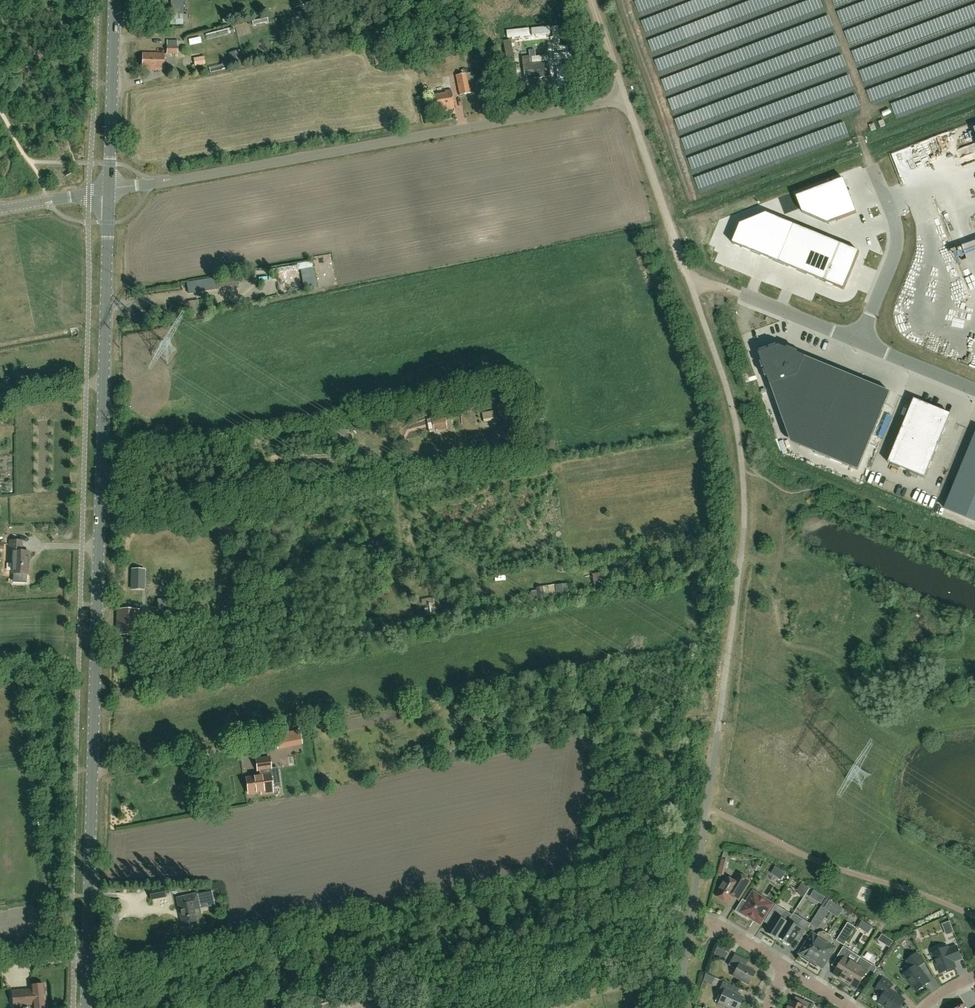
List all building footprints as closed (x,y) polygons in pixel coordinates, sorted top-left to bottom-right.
[(171,14),(171,25),(183,25),(183,14),(184,14),(183,0),(176,0),(172,0),(172,1),(172,14),(171,14)] [(311,8),(313,13),(317,13),(316,8),(335,4),(335,3),(334,0),(324,0),(314,2),(315,7),(311,8)] [(295,34),(301,33),(299,17),(292,18),(295,34)] [(545,26),(528,28),(529,37),(546,36),(545,26)] [(526,28),(510,30),(511,39),(527,37),(526,28)] [(560,31),(551,32),(552,45),(561,44),(560,31)] [(167,40),(167,54),(178,54),(178,40),(167,40)] [(562,46),(552,47),(554,60),(563,59),(562,46)] [(511,49),(511,67),(520,67),(520,49),(511,49)] [(229,53),(228,53),(231,63),(242,61),(239,50),(229,53)] [(164,70),(164,54),(143,53),(143,70),(164,70)] [(204,56),(193,58),(195,66),(205,64),(204,56)] [(530,62),(529,56),(522,57),(523,71),(533,70),(534,78),(550,76),(548,60),(530,62)] [(564,61),(554,62),(555,75),(565,74),(564,61)] [(472,72),(471,68),(468,68),(469,73),(468,73),(467,69),(461,70),(462,74),(456,76),(460,96),(477,92),(473,72),(472,72)] [(511,69),(511,86),(520,86),(520,69),(511,69)] [(556,81),(536,83),(537,92),(557,90),(556,81)] [(455,108),(451,90),(445,91),(445,93),(434,95),(436,109),(447,107),(447,110),(455,108)] [(844,179),(796,197),(802,213),(828,224),(857,213),(844,179)] [(740,224),(732,244),(844,290),(860,252),(766,213),(740,224)] [(642,257),(648,255),(646,248),(647,248),(646,244),(639,246),(640,250),(642,257)] [(213,278),(187,282),(189,293),(215,288),(214,288),(236,285),(235,277),(213,281),(213,278)] [(852,466),(878,397),(787,359),(770,370),(792,442),(852,466)] [(913,402),(888,463),(925,478),(950,417),(913,402)] [(483,422),(495,420),(495,418),(493,411),(482,413),(483,419),(483,422)] [(434,432),(446,430),(444,416),(431,418),(434,432)] [(543,434),(539,435),(541,443),(543,454),(556,452),(554,441),(547,442),(546,434),(543,434)] [(945,509),(974,521),(974,435),(945,509)] [(144,436),(138,437),(140,444),(140,445),(146,444),(146,443),(144,436)] [(28,574),(29,552),(22,552),(23,541),(10,540),(9,556),(13,556),(12,574),(28,574)] [(144,579),(144,569),(132,569),(131,589),(135,590),(136,579),(144,579)] [(440,598),(434,599),(435,610),(442,608),(440,598)] [(177,608),(177,599),(158,599),(157,607),(166,608),(176,608),(177,608)] [(176,616),(176,608),(166,608),(166,616),(176,616)] [(138,636),(138,610),(118,610),(117,635),(138,636)] [(221,654),(231,654),(230,637),(220,637),(220,639),(221,654)] [(302,744),(299,731),(287,733),(290,746),(302,744)] [(246,778),(248,793),(261,792),(261,794),(273,793),(270,775),(269,769),(271,769),(270,758),(256,759),(257,771),(259,771),(260,776),(246,778)] [(784,876),(786,873),(776,866),(774,870),(784,876)] [(750,882),(738,874),(734,881),(727,877),(715,895),(728,903),(733,896),(739,900),(750,882)] [(158,899),(156,890),(149,892),(151,900),(158,899)] [(212,891),(197,894),(179,898),(181,906),(179,906),(183,926),(197,923),(195,910),(200,909),(198,900),(213,897),(212,891)] [(760,923),(772,905),(758,896),(756,900),(751,897),(742,912),(744,913),(741,917),(748,921),(751,917),(760,923)] [(823,921),(829,911),(824,908),(829,900),(830,900),(827,898),(827,899),(822,907),(816,917),(823,921)] [(824,908),(829,911),(834,902),(830,900),(829,900),(824,908)] [(788,923),(782,919),(787,911),(776,904),(770,914),(775,917),(766,931),(767,932),(768,934),(771,937),(774,936),(778,939),(789,921),(788,923)] [(818,928),(823,921),(816,917),(811,924),(802,918),(799,922),(797,921),(795,925),(789,921),(778,939),(779,937),(783,940),(784,942),(787,944),(789,944),(791,944),(800,931),(805,934),(811,924),(818,928)] [(949,921),(946,923),(950,934),(954,932),(950,921),(949,921)] [(844,945),(855,928),(848,923),(837,940),(844,945)] [(811,961),(828,934),(824,932),(819,933),(818,936),(812,933),(800,953),(805,956),(804,957),(811,961)] [(824,967),(836,947),(831,944),(833,941),(831,937),(828,934),(811,961),(818,966),(819,964),(824,967)] [(946,948),(945,946),(938,948),(938,951),(932,953),(940,973),(955,967),(953,961),(954,959),(956,960),(962,958),(957,946),(949,949),(948,947),(946,948)] [(846,980),(857,963),(861,957),(844,947),(837,957),(842,961),(834,974),(842,979),(842,978),(846,980)] [(922,989),(925,988),(926,986),(926,985),(930,982),(919,967),(925,963),(917,953),(907,961),(911,966),(911,969),(904,975),(917,992),(921,989),(922,989)] [(748,984),(755,972),(745,966),(748,961),(735,954),(728,965),(736,969),(733,975),(748,984)] [(857,963),(846,980),(850,983),(849,984),(857,988),(865,975),(871,979),(874,973),(878,968),(872,964),(861,957),(857,963)] [(905,1000),(890,991),(893,985),(883,978),(876,989),(882,993),(883,996),(879,1002),(885,1006),(885,1007),(900,1007),(905,1000)] [(743,998),(735,994),(734,992),(737,987),(723,981),(719,989),(722,990),(717,1002),(717,1005),(723,1007),(725,1006),(729,1007),(738,1007),(743,998)] [(44,984),(31,986),(31,990),(12,992),(14,1007),(33,1005),(33,1007),(46,1007),(44,984)] [(801,999),(799,1004),(792,1001),(789,1007),(813,1007),(815,1005),(801,999)]
